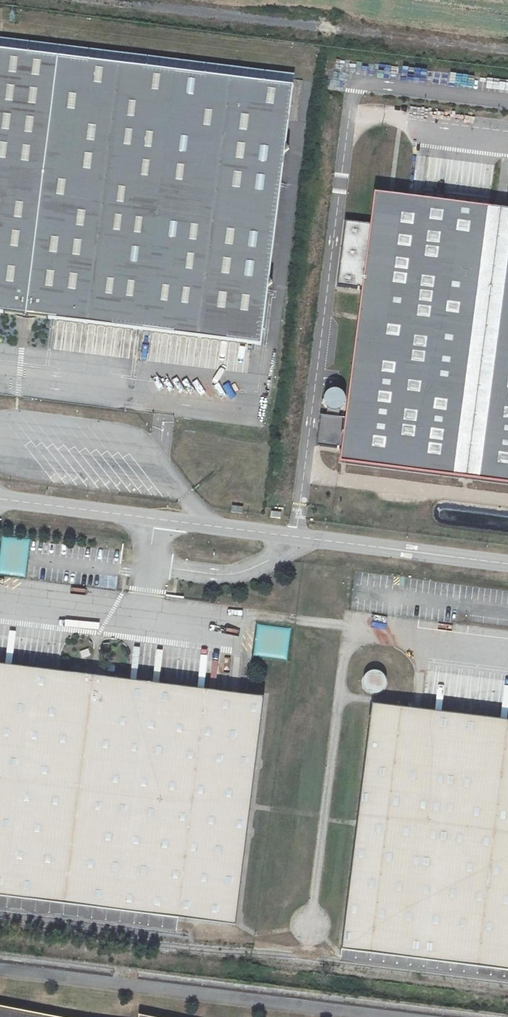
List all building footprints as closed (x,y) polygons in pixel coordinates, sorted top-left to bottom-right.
[(286,91),(287,79),(0,45),(0,57),(286,91)] [(255,345),(286,91),(0,57),(0,314),(255,345)] [(507,484),(507,211),(374,194),(370,228),(362,289),(339,463),(507,484)] [(362,289),(370,228),(350,226),(342,286),(362,289)] [(326,412),(329,414),(333,414),(337,413),(340,411),(343,408),(344,404),(344,401),(343,397),(341,394),(338,391),(334,390),(330,390),(326,392),(323,394),(321,398),(320,402),(321,406),(323,410),(326,412)] [(107,578),(108,588),(117,588),(117,578),(107,578)] [(227,925),(260,698),(93,673),(0,659),(0,891),(227,925)] [(363,683),(365,688),(368,692),(372,694),(377,694),(381,692),(385,688),(386,683),(385,678),(382,674),(378,671),(372,671),(367,674),(364,678),(363,683)] [(507,970),(507,720),(502,719),(491,718),(481,717),(470,715),(459,714),(448,713),(438,711),(427,710),(370,703),(340,949),(507,970)] [(0,1006),(0,1016),(58,1016),(0,1006)]
